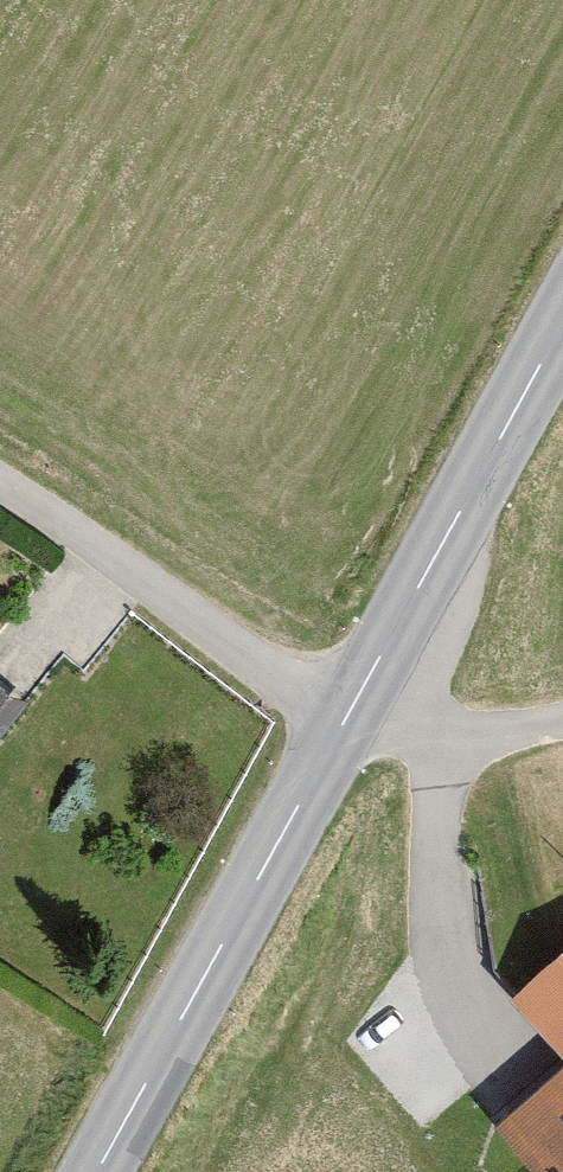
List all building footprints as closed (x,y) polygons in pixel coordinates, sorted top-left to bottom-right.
[(0,679),(0,722),(21,695),(0,679)] [(562,1057),(562,958),(514,1003),(562,1057)] [(499,1123),(544,1171),(562,1171),(562,1065),(499,1123)]
